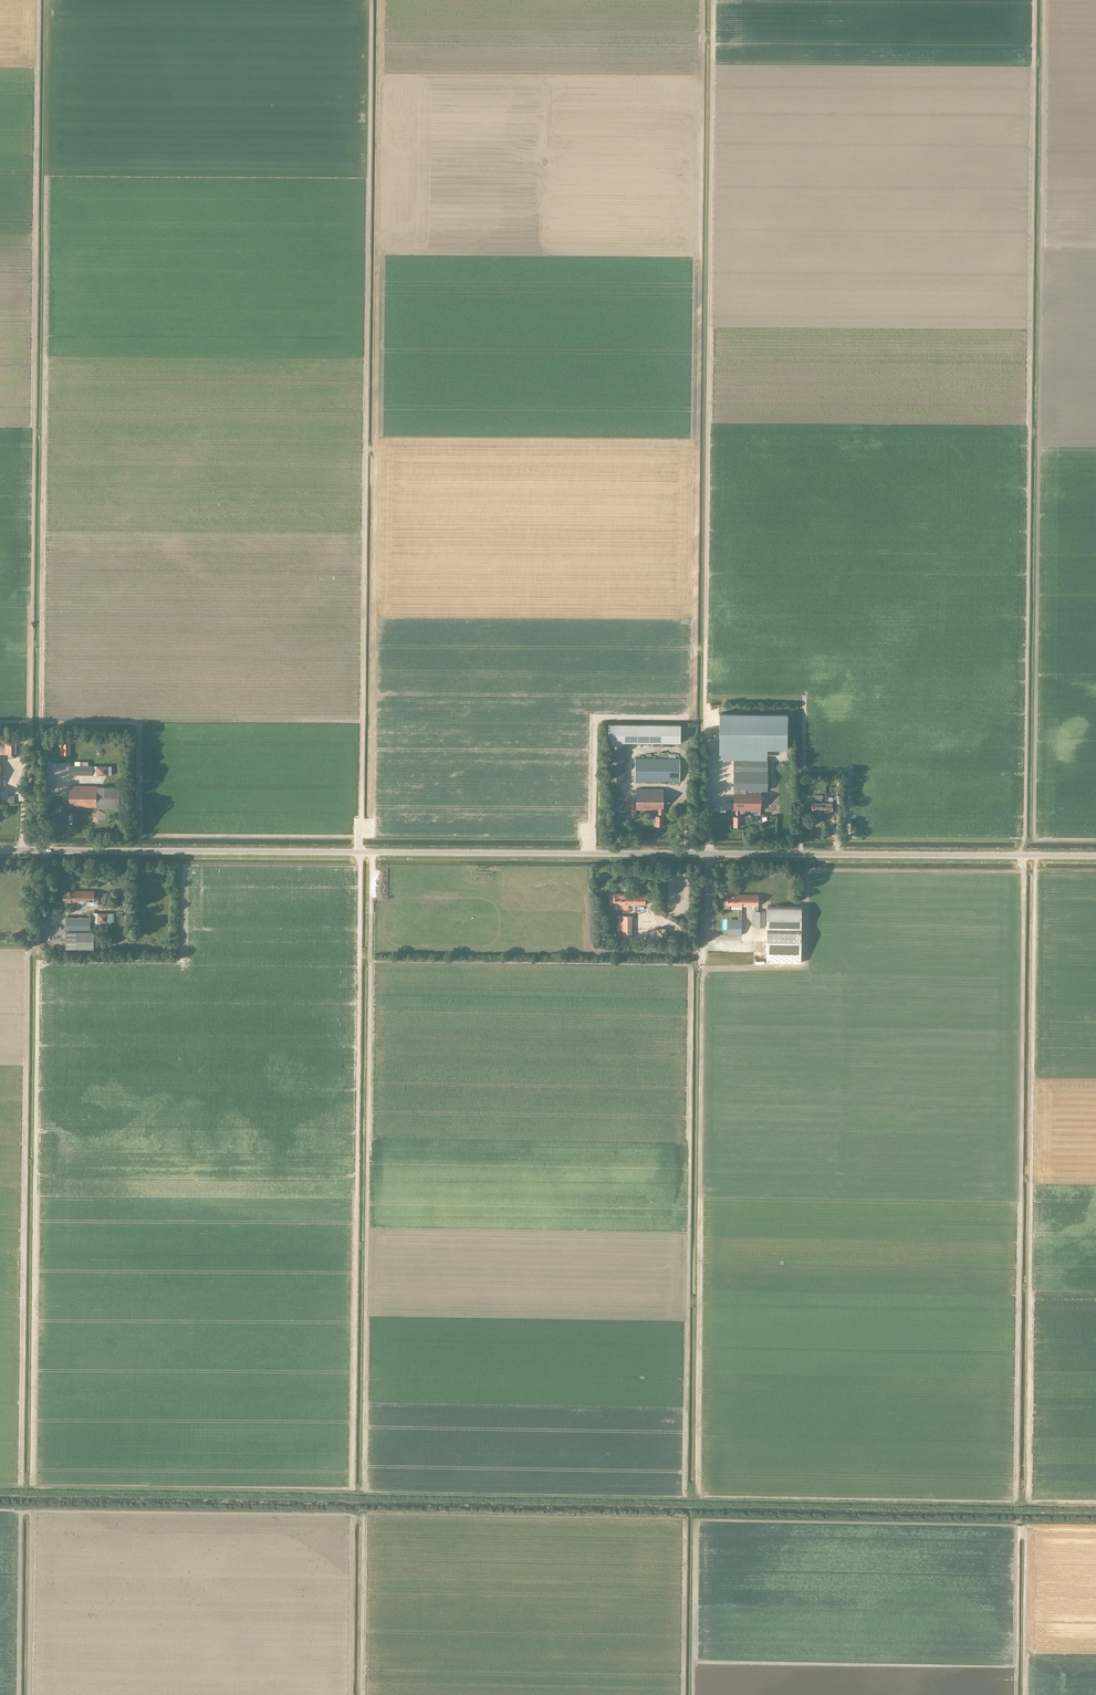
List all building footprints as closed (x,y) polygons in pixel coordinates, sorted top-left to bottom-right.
[(787,748),(787,713),(719,713),(719,747),(734,748),(734,758),(740,758),(747,758),(747,748),(767,748),(787,748)] [(608,723),(608,741),(680,742),(680,724),(608,723)] [(16,754),(16,740),(5,740),(5,754),(16,754)] [(70,754),(70,741),(59,741),(59,754),(70,754)] [(608,742),(608,781),(624,781),(624,742),(608,742)] [(635,758),(634,781),(679,782),(680,758),(635,758)] [(767,758),(740,758),(734,758),(733,789),(733,810),(734,810),(734,816),(733,816),(733,826),(740,826),(740,816),(744,816),(744,810),(759,810),(759,790),(767,790),(767,758)] [(111,765),(92,765),(70,765),(70,774),(111,774),(111,765)] [(96,787),(96,786),(70,785),(69,806),(71,806),(70,811),(69,811),(69,821),(76,822),(76,812),(75,811),(75,806),(96,806),(96,805),(98,805),(98,806),(118,807),(119,787),(98,787),(96,787)] [(663,810),(663,809),(663,788),(636,788),(636,809),(657,809),(656,814),(655,814),(655,825),(663,825),(663,815),(665,815),(665,810),(663,810)] [(822,802),(821,798),(822,798),(822,795),(815,795),(814,798),(816,798),(815,802),(811,802),(811,810),(822,810),(823,804),(824,804),(824,802),(822,802)] [(832,810),(832,802),(832,797),(828,797),(828,798),(825,798),(825,802),(824,802),(824,804),(823,804),(822,810),(832,810)] [(94,902),(94,890),(64,890),(64,889),(61,889),(61,888),(61,897),(63,897),(63,901),(94,902)] [(645,893),(614,893),(610,893),(609,904),(630,904),(635,904),(645,904),(645,893)] [(765,926),(765,911),(758,911),(758,905),(758,894),(727,894),(727,905),(754,905),(754,911),(753,911),(753,926),(765,926)] [(767,907),(766,951),(801,951),(801,907),(767,907)] [(741,935),(741,909),(738,909),(738,919),(730,919),(730,935),(741,935)] [(98,914),(99,928),(106,927),(106,925),(109,924),(108,913),(98,914)] [(629,940),(629,915),(617,915),(617,937),(617,940),(629,940)] [(90,917),(66,917),(65,947),(93,947),(94,931),(90,931),(90,917)] [(667,931),(657,930),(657,940),(667,940),(667,931)]
